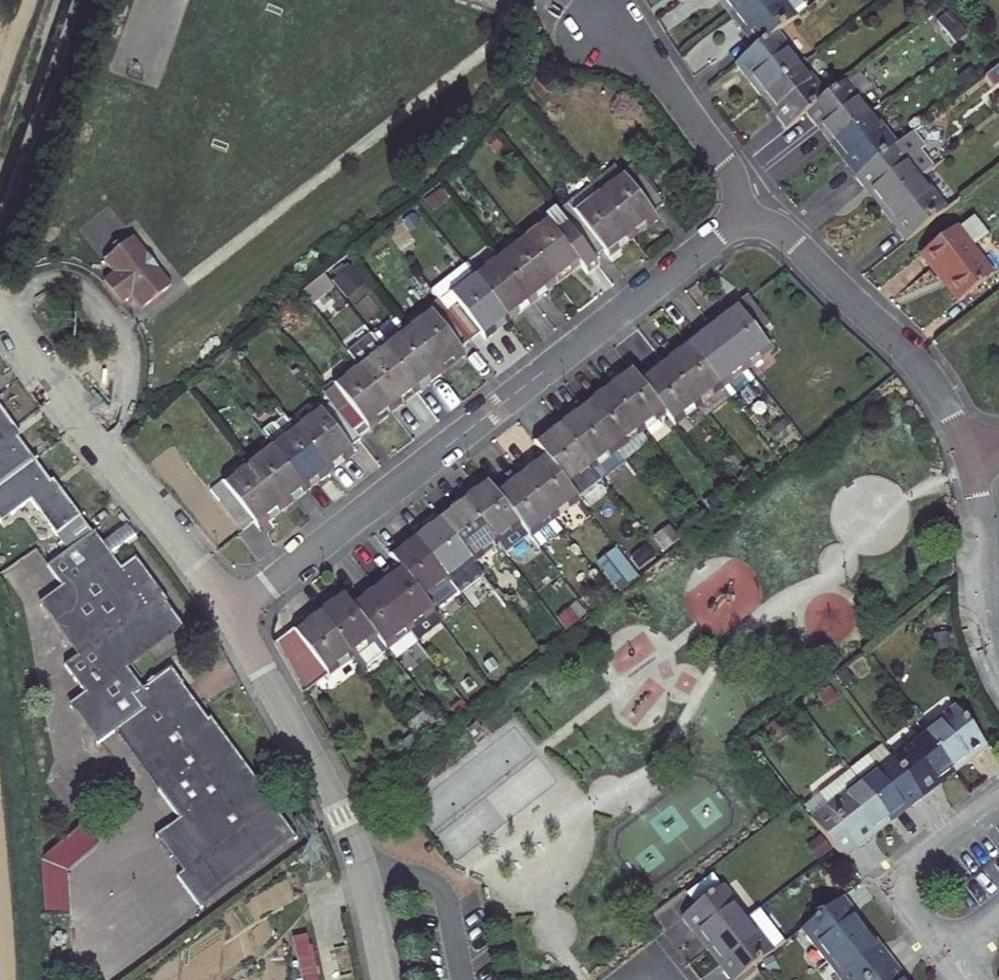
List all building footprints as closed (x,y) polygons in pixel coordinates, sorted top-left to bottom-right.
[(727,19),(751,0),(711,0),(727,19)] [(727,19),(753,50),(776,33),(794,18),(806,8),(800,0),(751,0),(727,19)] [(776,33),(753,50),(736,64),(762,96),(801,64),(776,33)] [(801,64),(762,96),(787,128),(806,113),(827,96),(801,64)] [(827,96),(806,113),(832,144),(873,111),(847,80),(827,96)] [(832,144),(858,175),(899,142),(873,111),(832,144)] [(899,142),(858,175),(884,206),(926,172),(936,165),(922,148),(927,145),(915,130),(899,142)] [(589,186),(632,242),(655,224),(649,217),(661,208),(622,158),(589,186)] [(884,206),(911,238),(942,213),(952,204),(926,172),(884,206)] [(589,186),(555,215),(587,256),(592,263),(605,253),(610,259),(632,242),(589,186)] [(587,256),(555,215),(552,211),(518,239),(557,289),(580,270),(587,280),(599,271),(592,263),(587,256)] [(957,304),(991,277),(972,251),(987,238),(973,218),(921,259),(957,304)] [(533,307),(557,289),(518,239),(495,258),(533,307)] [(142,313),(171,292),(130,243),(102,266),(113,279),(102,288),(120,311),(132,302),(142,313)] [(462,264),(471,277),(510,326),(533,307),(495,258),(485,245),(462,264)] [(493,340),(510,326),(471,277),(462,264),(427,291),(436,303),(472,348),(488,335),(493,340)] [(346,298),(365,283),(351,265),(332,281),(346,298)] [(300,297),(311,310),(335,292),(324,278),(300,297)] [(748,298),(710,327),(746,374),(771,352),(758,333),(768,324),(748,298)] [(472,348),(436,303),(403,331),(443,381),(465,364),(461,356),(472,348)] [(710,327),(687,346),(722,392),(732,404),(755,386),(746,374),(710,327)] [(419,400),(443,381),(403,331),(380,351),(381,351),(419,400)] [(346,356),(357,370),(395,418),(419,400),(381,351),(380,351),(370,337),(346,356)] [(663,364),(699,411),(722,392),(687,346),(663,364)] [(674,429),(699,411),(663,364),(639,383),(665,418),(674,429)] [(604,388),(641,436),(665,418),(639,383),(628,369),(604,388)] [(395,418),(357,370),(323,397),(329,405),(360,445),(395,418)] [(617,455),(641,436),(604,388),(581,407),(617,455)] [(722,392),(699,411),(708,423),(732,404),(722,392)] [(360,445),(329,405),(295,433),(333,482),(356,464),(352,458),(363,449),(360,445)] [(557,425),(594,473),(617,455),(581,407),(557,425)] [(35,461),(13,432),(15,430),(0,410),(0,518),(4,523),(32,501),(70,551),(48,567),(64,588),(43,605),(81,654),(66,666),(89,695),(73,707),(103,745),(119,732),(183,815),(162,832),(191,871),(183,877),(204,906),(298,834),(211,721),(204,726),(178,692),(184,687),(172,671),(142,695),(126,674),(189,625),(136,558),(121,569),(113,559),(103,545),(58,488),(57,489),(35,461)] [(288,424),(264,443),(271,452),(295,433),(288,424)] [(570,492),(594,473),(557,425),(533,445),(542,457),(570,492)] [(333,482),(295,433),(271,452),(309,500),(333,482)] [(271,452),(248,471),(286,519),(309,500),(271,452)] [(570,492),(542,457),(518,475),(553,521),(578,503),(570,492)] [(286,519),(248,471),(198,511),(229,548),(244,537),(251,546),(286,519)] [(563,535),(553,521),(518,475),(493,493),(529,540),(530,542),(539,553),(563,535)] [(460,500),(497,548),(505,560),(530,542),(529,540),(493,493),(484,481),(460,500)] [(473,566),(497,548),(460,500),(436,518),(473,566)] [(473,566),(436,518),(412,537),(458,596),(482,579),(473,566)] [(103,545),(113,559),(139,540),(128,526),(103,545)] [(433,615),(458,596),(412,537),(388,556),(397,567),(433,615)] [(616,548),(596,563),(620,594),(640,579),(616,548)] [(397,567),(373,586),(416,643),(441,625),(433,615),(397,567)] [(373,586),(348,605),(384,652),(392,662),(416,643),(373,586)] [(384,652),(348,605),(340,594),(316,613),(352,660),(361,672),(384,652)] [(352,660),(316,613),(291,632),(273,645),(301,697),(352,660)] [(924,736),(955,777),(989,750),(958,709),(924,736)] [(923,801),(955,777),(924,736),(892,761),(923,801)] [(851,775),(860,786),(891,826),(923,801),(892,761),(883,750),(851,775)] [(891,826),(860,786),(851,775),(816,802),(824,814),(812,823),(843,864),(891,826)] [(96,850),(79,828),(38,861),(45,917),(67,915),(64,876),(96,850)] [(689,895),(699,907),(723,889),(714,876),(689,895)] [(751,919),(725,887),(723,889),(699,907),(685,918),(710,951),(751,919)] [(800,934),(825,967),(868,933),(843,901),(800,934)] [(710,951),(733,979),(740,979),(787,943),(762,912),(751,919),(710,951)] [(825,967),(834,979),(874,979),(892,966),(868,933),(825,967)] [(892,966),(874,979),(901,979),(892,966)]
